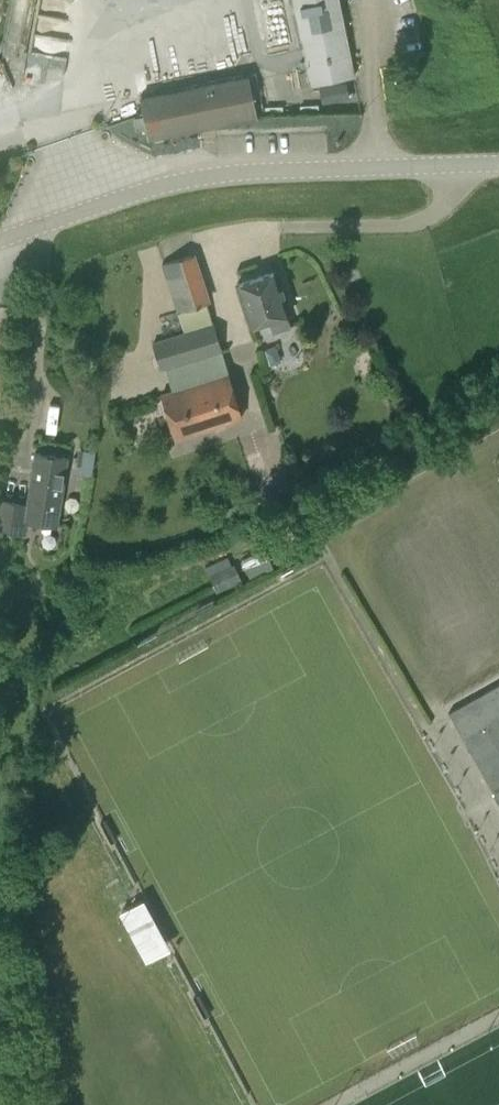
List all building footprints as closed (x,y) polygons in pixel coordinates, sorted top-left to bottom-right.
[(309,86),(355,76),(339,0),(292,0),(309,86)] [(149,140),(256,118),(248,76),(140,98),(149,140)] [(322,104),(350,98),(346,81),(318,86),(322,104)] [(242,417),(228,371),(207,302),(211,301),(195,253),(161,263),(176,312),(178,312),(184,332),(152,343),(161,370),(165,369),(172,389),(160,393),(174,439),(242,417)] [(249,325),(268,319),(272,332),(291,327),(287,314),(290,313),(277,271),(236,284),(249,325)] [(82,448),(78,471),(93,473),(96,450),(82,448)] [(26,504),(0,499),(0,529),(25,533),(27,521),(56,526),(68,457),(35,452),(26,504)] [(266,548),(242,559),(246,568),(270,558),(266,548)] [(234,566),(233,566),(210,577),(217,593),(241,582),(234,566)] [(1,597),(0,598),(0,609),(2,611),(6,611),(10,610),(13,607),(14,603),(12,599),(9,596),(5,596),(1,597)] [(461,734),(498,802),(498,713),(461,734)] [(143,899),(120,909),(143,959),(166,948),(143,899)]
